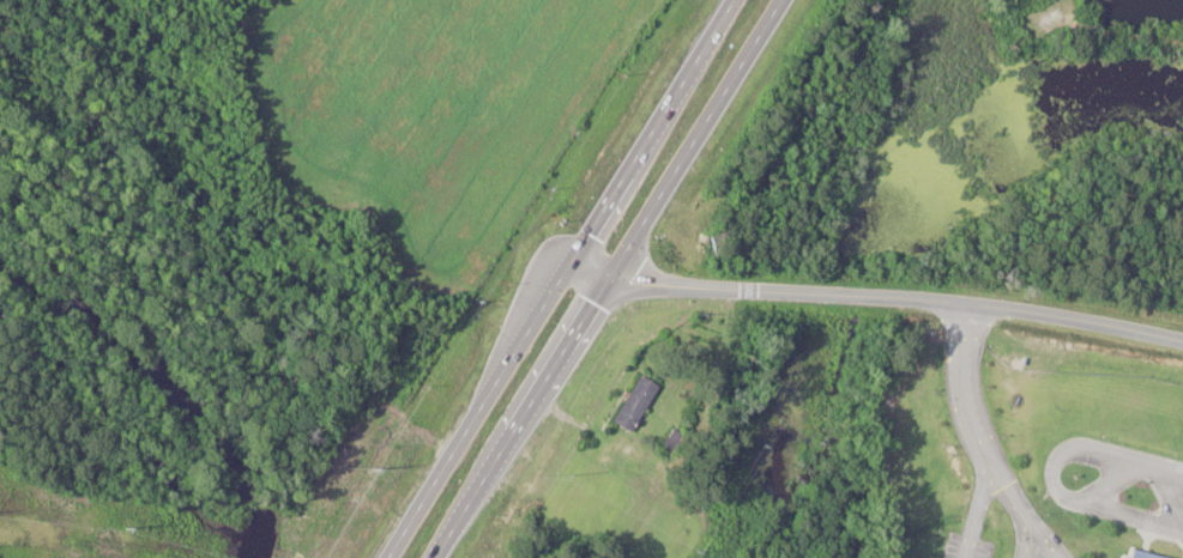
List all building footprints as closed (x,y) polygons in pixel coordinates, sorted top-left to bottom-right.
[(653,384),(633,375),(610,424),(630,433),(653,384)] [(1125,548),(1122,557),(1161,557),(1125,548)]
